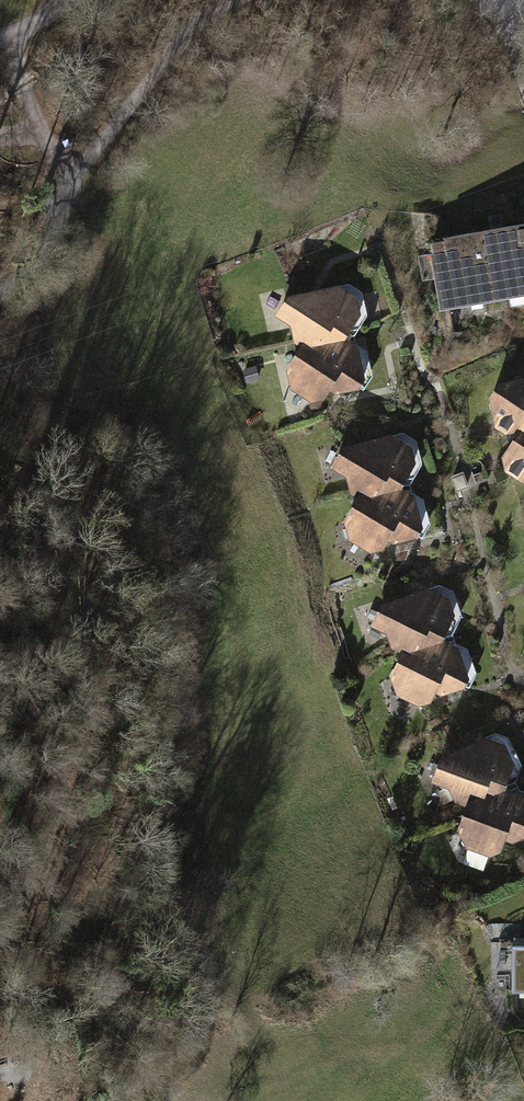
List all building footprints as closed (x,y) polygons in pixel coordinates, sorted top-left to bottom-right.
[(445,240),(446,244),(432,246),(434,254),(431,257),(440,314),(523,300),(523,228),(445,240)] [(287,301),(276,321),(290,329),(295,346),(300,350),(286,373),(291,393),(312,405),(325,404),(331,395),(335,397),(359,395),(365,385),(357,349),(349,342),(361,319),(357,301),(339,289),(287,301)] [(504,461),(508,477),(523,486),(523,382),(498,387),(490,399),(499,433),(513,442),(504,461)] [(345,451),(333,471),(348,479),(352,497),(358,501),(344,524),(349,543),(369,556),(382,555),(389,546),(393,548),(417,546),(423,535),(415,500),(407,493),(419,469),(414,451),(396,439),(345,451)] [(384,601),(376,622),(393,629),(398,644),(405,648),(396,671),(405,693),(424,702),(436,698),(439,688),(448,690),(465,683),(470,669),(463,645),(446,636),(458,611),(452,593),(434,585),(384,601)] [(439,779),(454,783),(463,799),(468,801),(463,823),(473,845),(498,852),(505,847),(508,835),(519,837),(523,834),(523,788),(510,783),(519,757),(511,740),(491,733),(447,752),(439,779)]
